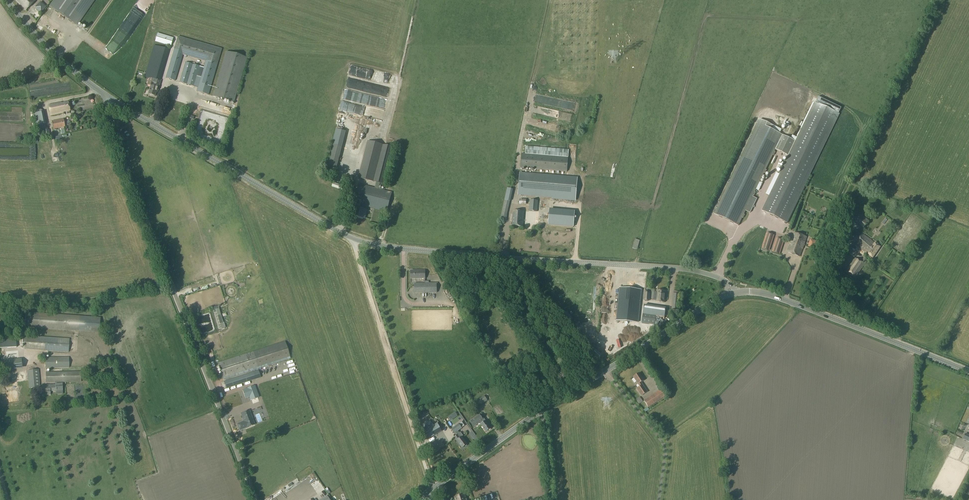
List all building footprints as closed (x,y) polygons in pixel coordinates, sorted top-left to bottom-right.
[(26,10),(35,1),(34,0),(16,0),(26,10)] [(50,7),(77,25),(94,0),(54,0),(50,7)] [(131,15),(134,17),(140,20),(145,10),(150,6),(152,0),(142,0),(141,1),(142,2),(140,4),(141,5),(139,7),(131,15)] [(40,2),(34,8),(40,14),(46,8),(40,2)] [(157,33),(155,42),(171,47),(173,38),(165,35),(165,34),(161,33),(161,34),(157,33)] [(178,37),(166,78),(175,81),(182,55),(205,61),(196,91),(208,95),(221,49),(178,37)] [(154,46),(146,73),(151,74),(160,76),(167,50),(154,46)] [(233,103),(246,58),(226,52),(213,96),(233,103)] [(185,62),(180,82),(194,86),(200,67),(185,62)] [(149,78),(147,85),(151,86),(153,86),(153,83),(159,85),(160,81),(158,81),(160,76),(151,74),(150,78),(149,78)] [(151,86),(148,94),(155,96),(156,93),(157,93),(159,85),(153,83),(153,86),(151,86)] [(765,174),(766,171),(766,170),(773,156),(775,153),(774,152),(776,150),(788,156),(794,144),(762,211),(762,210),(762,211),(786,223),(805,184),(839,114),(839,115),(839,114),(838,114),(841,108),(818,97),(815,103),(814,102),(813,102),(796,137),(792,135),(790,139),(782,135),(783,134),(780,133),(780,134),(779,134),(781,130),(774,126),(772,131),(758,124),(752,136),(751,135),(750,139),(741,158),(740,158),(739,161),(740,162),(730,181),(729,180),(728,184),(729,184),(719,203),(718,203),(717,206),(718,207),(716,210),(715,210),(713,213),(714,214),(738,226),(742,218),(743,219),(744,215),(753,196),(754,196),(755,193),(756,190),(759,191),(762,184),(759,183),(764,174),(765,174)] [(61,103),(48,105),(50,116),(63,113),(70,111),(68,102),(61,103)] [(347,108),(346,113),(381,119),(383,109),(340,102),(339,109),(343,110),(344,107),(347,108)] [(43,112),(35,114),(37,129),(45,128),(44,125),(45,124),(43,112)] [(349,117),(343,147),(349,148),(355,118),(349,117)] [(63,119),(51,121),(53,130),(65,127),(63,119)] [(361,138),(363,124),(356,123),(355,138),(361,138)] [(383,146),(367,142),(358,179),(373,183),(383,146)] [(332,144),(324,175),(337,178),(339,170),(336,169),(342,146),(332,144)] [(383,146),(373,183),(384,185),(393,148),(383,146)] [(526,147),(525,154),(521,154),(520,168),(567,172),(568,151),(526,147)] [(519,182),(518,194),(552,197),(552,199),(575,201),(577,179),(554,177),(520,174),(519,182)] [(332,185),(332,187),(343,191),(344,189),(344,187),(333,183),(332,185)] [(354,207),(352,216),(364,219),(366,210),(367,207),(387,212),(392,193),(359,184),(354,204),(356,204),(355,208),(354,207)] [(507,188),(504,201),(510,202),(513,190),(507,188)] [(530,200),(529,210),(537,211),(538,201),(530,200)] [(501,215),(501,221),(506,221),(507,215),(510,202),(504,201),(501,215)] [(555,226),(556,211),(549,210),(548,225),(555,226)] [(513,211),(512,226),(522,227),(523,212),(513,211)] [(856,212),(851,219),(864,229),(865,226),(869,222),(856,212)] [(794,233),(787,252),(799,257),(806,238),(794,233)] [(768,254),(773,237),(767,235),(761,252),(768,254)] [(863,235),(855,245),(867,254),(872,259),(880,247),(875,244),(863,235)] [(777,238),(772,252),(779,254),(784,240),(777,238)] [(855,259),(846,271),(856,278),(867,260),(864,258),(861,262),(855,259)] [(411,271),(410,279),(425,279),(425,271),(411,271)] [(437,283),(414,284),(414,294),(437,293),(437,283)] [(638,322),(641,290),(620,288),(617,320),(638,322)] [(655,292),(654,300),(656,301),(656,302),(658,302),(662,302),(665,302),(666,292),(663,291),(660,291),(657,291),(657,293),(655,292)] [(643,314),(642,323),(650,324),(655,325),(656,316),(656,315),(665,316),(665,311),(666,308),(644,305),(644,307),(643,312),(643,313),(643,314)] [(215,330),(222,329),(217,309),(210,311),(215,330)] [(26,313),(25,327),(100,332),(101,318),(26,313)] [(24,340),(23,349),(68,353),(69,339),(24,336),(24,340)] [(285,342),(218,363),(221,375),(218,376),(219,379),(222,378),(223,380),(290,358),(285,342)] [(69,357),(45,358),(45,369),(69,368),(69,357)] [(0,361),(0,369),(6,368),(6,370),(10,370),(9,360),(0,361)] [(38,370),(28,371),(29,388),(39,387),(38,370)] [(81,372),(46,372),(46,383),(81,382),(81,372)] [(253,373),(224,382),(226,389),(245,383),(255,380),(255,379),(253,373)] [(639,374),(634,377),(640,387),(637,389),(641,396),(647,392),(641,383),(644,381),(639,374)] [(22,380),(15,382),(17,388),(24,387),(22,380)] [(56,385),(42,386),(42,395),(50,395),(50,391),(62,391),(62,383),(55,384),(56,385)] [(231,421),(240,418),(237,409),(242,407),(237,392),(235,386),(227,389),(228,389),(221,392),(222,397),(225,396),(227,402),(225,402),(231,421)] [(259,398),(255,386),(243,390),(246,399),(249,397),(251,401),(259,398)] [(6,392),(2,393),(2,401),(7,400),(7,399),(9,399),(9,402),(17,401),(17,390),(8,390),(8,393),(6,393),(6,392)] [(661,390),(644,401),(649,407),(666,396),(661,390)] [(484,396),(475,403),(478,407),(487,401),(484,396)] [(243,421),(237,424),(239,431),(255,425),(250,411),(241,414),(243,421)] [(479,415),(470,422),(473,426),(478,422),(481,426),(481,425),(486,432),(491,429),(486,421),(485,422),(483,419),(482,420),(479,415)] [(432,424),(423,429),(425,431),(424,432),(428,439),(441,431),(437,424),(433,426),(432,424)] [(459,424),(451,430),(455,434),(455,433),(457,435),(455,437),(457,441),(462,448),(467,445),(462,438),(464,437),(461,433),(459,434),(458,431),(462,428),(459,424)] [(193,467),(178,473),(180,477),(194,472),(193,467)] [(466,470),(464,475),(476,481),(479,475),(472,471),(471,473),(466,470)] [(315,493),(322,490),(318,483),(311,486),(315,493)]
